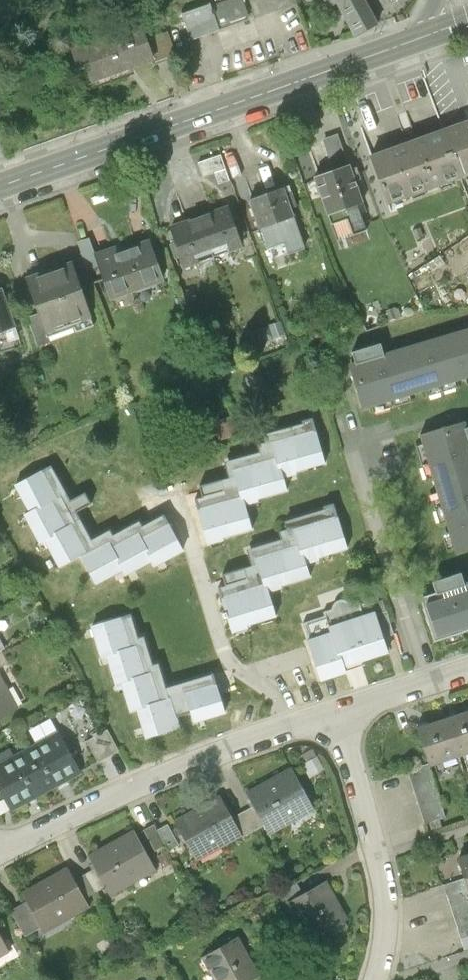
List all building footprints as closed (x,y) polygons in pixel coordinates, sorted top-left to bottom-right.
[(193,38),(221,29),(220,25),(251,14),(246,0),(228,0),(212,6),(211,2),(184,12),(193,38)] [(366,0),(338,0),(339,2),(357,34),(378,22),(366,0)] [(143,23),(74,47),(86,81),(152,58),(155,58),(148,37),(143,23)] [(168,30),(148,37),(155,58),(152,58),(154,64),(177,56),(168,30)] [(422,136),(446,126),(438,104),(413,113),(422,136)] [(441,130),(458,176),(467,172),(467,120),(441,130)] [(458,176),(441,130),(371,157),(388,202),(458,176)] [(323,138),(335,171),(349,166),(338,133),(323,138)] [(206,174),(218,171),(222,181),(233,178),(225,152),(201,159),(206,174)] [(362,202),(349,166),(335,171),(316,177),(329,214),(362,202)] [(294,215),(285,188),(252,200),(261,226),(294,215)] [(354,234),(367,229),(362,213),(368,211),(365,201),(362,202),(329,214),(332,224),(349,218),(354,234)] [(228,206),(199,217),(212,253),(241,243),(228,206)] [(183,264),(212,253),(199,217),(170,227),(183,264)] [(149,241),(123,251),(136,288),(162,278),(149,241)] [(111,297),(136,288),(123,251),(116,253),(114,248),(96,254),(111,297)] [(91,315),(72,263),(28,279),(40,313),(46,331),(91,315)] [(3,290),(0,291),(0,332),(16,326),(3,290)] [(50,342),(46,331),(40,313),(28,317),(39,346),(50,342)] [(344,362),(358,410),(467,378),(467,326),(344,362)] [(238,432),(233,415),(217,421),(223,437),(238,432)] [(197,499),(200,510),(243,498),(235,470),(277,458),(272,442),(315,430),(312,419),(304,422),(304,424),(264,435),(266,443),(258,445),(260,452),(225,462),(230,478),(200,486),(203,497),(197,499)] [(464,424),(417,438),(453,557),(467,552),(467,437),(464,424)] [(272,442),(277,458),(282,478),(297,474),(296,471),(325,462),(315,430),(272,442)] [(286,489),(282,478),(277,458),(235,470),(243,498),(245,505),(259,501),(258,497),(286,489)] [(70,502),(51,469),(15,488),(30,514),(24,517),(38,544),(44,541),(58,568),(81,555),(97,585),(123,571),(126,576),(153,562),(156,566),(183,552),(163,516),(142,528),(139,522),(112,537),(109,532),(91,542),(75,513),(90,505),(85,494),(70,502)] [(252,529),(245,505),(243,498),(200,510),(209,545),(224,540),(223,537),(252,529)] [(220,589),(222,595),(265,581),(258,559),(300,546),(295,530),(336,517),(333,506),(325,508),(326,510),(286,522),(288,530),(280,532),(283,540),(249,551),(254,566),(245,569),(249,579),(227,586),(220,589)] [(295,530),(300,546),(306,565),(319,561),(318,557),(346,548),(336,517),(295,530)] [(310,576),(306,565),(300,546),(258,559),(265,581),(269,593),(281,589),(280,586),(310,576)] [(223,576),(227,586),(249,579),(245,569),(223,576)] [(416,597),(431,642),(467,630),(467,579),(416,597)] [(276,617),(269,593),(265,581),(222,595),(234,634),(247,630),(246,626),(276,617)] [(374,614),(373,611),(330,625),(332,633),(309,641),(321,678),(345,671),(343,664),(386,651),(382,638),(374,614)] [(382,638),(393,635),(386,611),(374,614),(382,638)] [(225,715),(214,676),(167,690),(160,665),(153,667),(145,638),(139,639),(132,617),(93,629),(102,658),(108,656),(117,684),(123,682),(132,711),(139,709),(147,739),(179,730),(175,718),(193,713),(196,723),(225,715)] [(0,649),(0,667),(9,662),(2,648),(0,649)] [(0,675),(0,718),(18,708),(0,675)] [(446,719),(458,754),(467,751),(467,712),(446,719)] [(446,719),(417,729),(429,762),(429,764),(458,754),(446,719)] [(108,729),(87,740),(99,761),(119,750),(108,729)] [(59,732),(25,750),(47,790),(81,771),(59,732)] [(0,764),(0,784),(13,808),(47,790),(25,750),(0,764)] [(317,756),(303,764),(310,776),(324,768),(317,756)] [(446,816),(429,764),(429,762),(407,769),(425,823),(446,816)] [(313,808),(290,767),(246,792),(253,805),(264,824),(269,833),(313,808)] [(220,794),(174,820),(196,859),(242,833),(233,816),(220,794)] [(253,805),(233,816),(242,833),(244,836),(264,824),(253,805)] [(155,850),(166,845),(158,829),(154,823),(144,828),(155,850)] [(168,823),(158,829),(166,845),(169,849),(179,844),(168,823)] [(134,830),(89,855),(95,867),(106,885),(111,894),(156,869),(134,830)] [(174,861),(169,851),(158,856),(163,866),(174,861)] [(459,859),(465,877),(467,887),(467,856),(459,859)] [(42,924),(44,928),(89,903),(86,897),(75,878),(68,865),(23,890),(28,899),(42,924)] [(86,897),(106,885),(95,867),(75,878),(86,897)] [(465,877),(443,885),(465,949),(467,949),(467,887),(465,877)] [(347,920),(327,884),(291,904),(312,940),(347,920)] [(25,934),(42,924),(28,899),(10,909),(25,934)] [(204,956),(217,979),(248,979),(259,974),(239,937),(204,956)]
